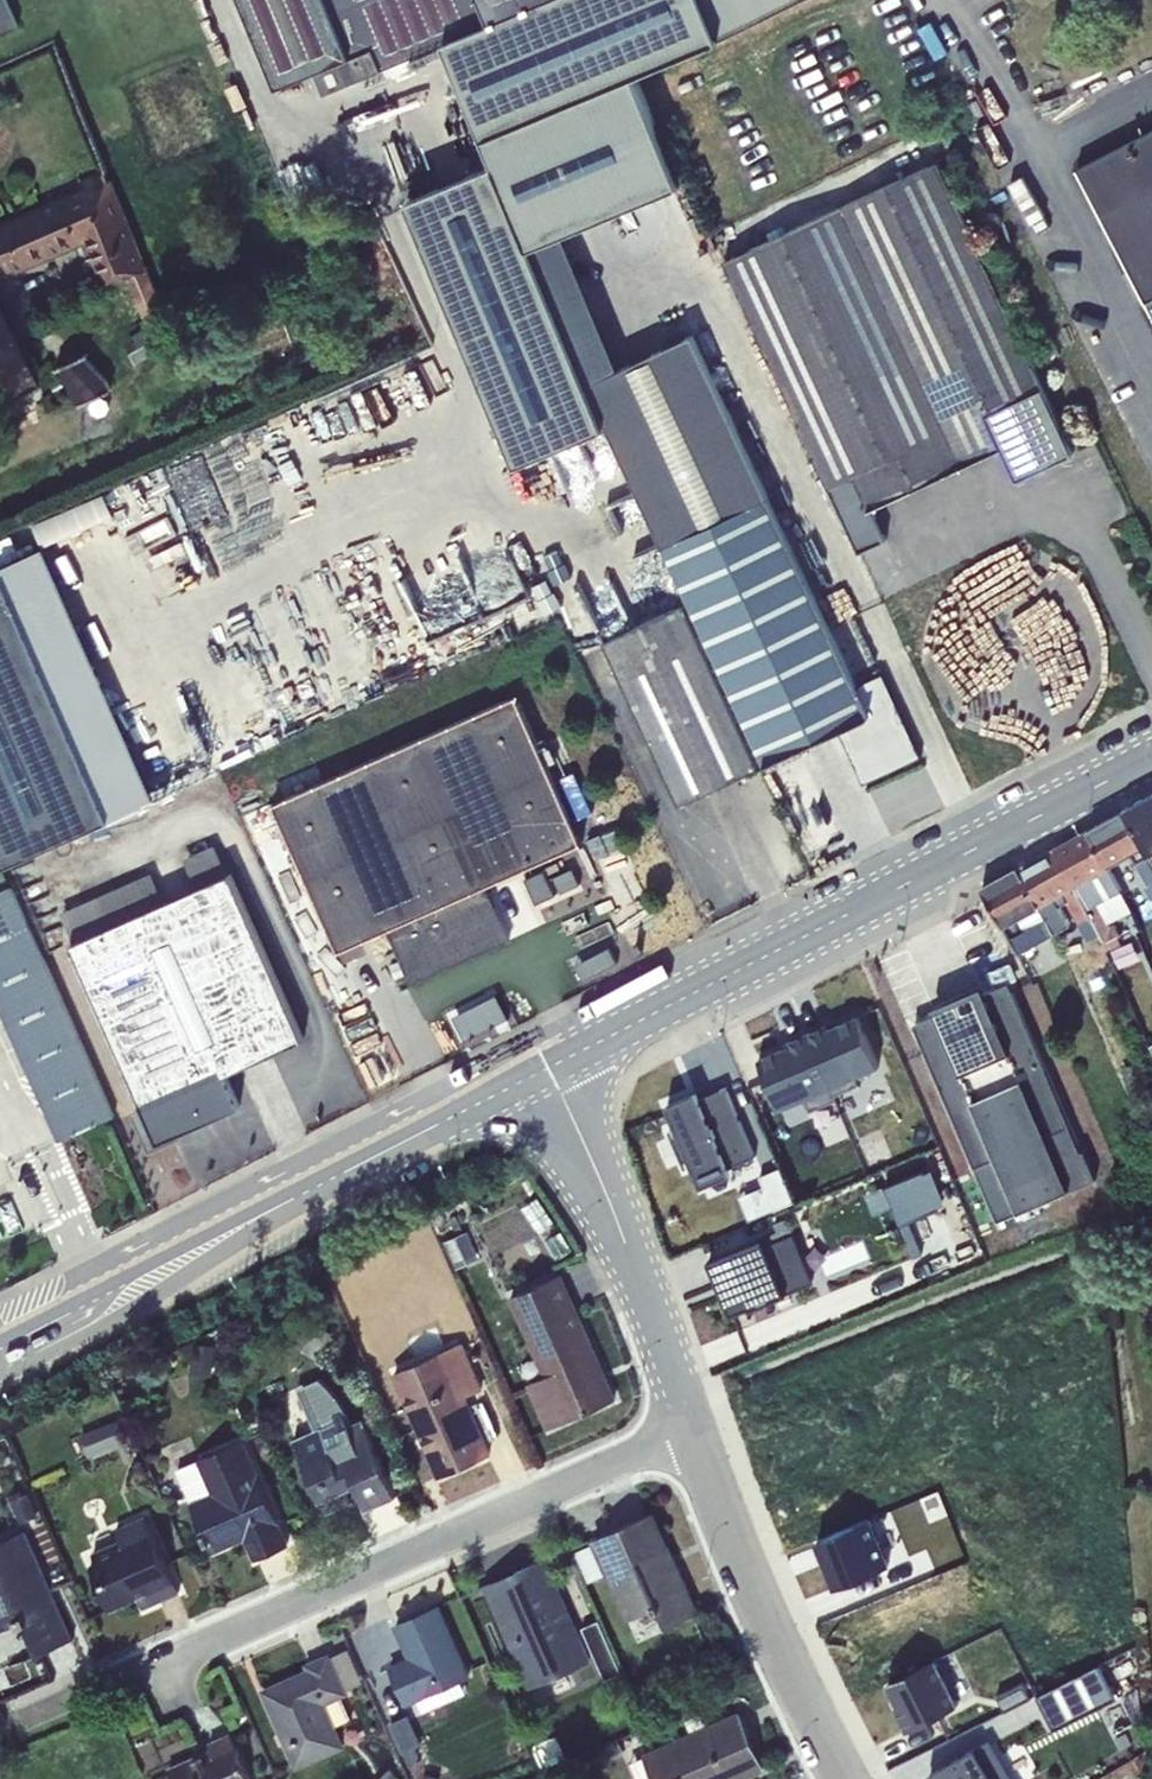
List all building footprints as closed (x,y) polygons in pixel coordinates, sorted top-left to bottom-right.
[(18,26),(7,0),(0,0),(0,34),(18,26)] [(635,74),(795,0),(244,0),(280,85),(317,69),(327,92),(445,43),(485,137),(577,98),(635,74)] [(577,98),(485,137),(496,164),(531,246),(533,246),(681,184),(635,74),(577,98)] [(1078,168),(1151,310),(1151,130),(1078,168)] [(938,161),(725,260),(862,552),(885,540),(870,508),(1003,445),(1018,478),(1073,452),(938,161)] [(531,246),(496,164),(409,201),(520,462),(602,427),(607,425),(531,246)] [(0,223),(0,281),(84,244),(103,291),(129,280),(147,324),(125,337),(136,363),(180,337),(165,317),(168,315),(114,177),(108,180),(106,175),(0,223)] [(565,237),(535,249),(765,763),(838,728),(864,782),(920,755),(881,672),(856,684),(694,334),(620,366),(565,237)] [(0,309),(0,385),(7,400),(34,388),(25,365),(27,365),(2,308),(0,309)] [(95,350),(60,365),(73,394),(78,405),(112,389),(95,350)] [(106,494),(35,523),(44,545),(115,515),(106,494)] [(2,564),(8,577),(113,816),(156,797),(45,545),(2,564)] [(0,581),(0,851),(6,864),(113,816),(8,577),(0,581)] [(685,603),(604,640),(679,804),(760,765),(685,603)] [(515,695),(272,804),(339,951),(341,950),(388,929),(412,983),(509,939),(485,886),(582,842),(515,695)] [(1151,861),(1151,794),(1124,809),(1151,861)] [(1110,867),(1132,855),(1148,884),(1151,881),(1151,861),(1124,809),(1088,829),(1110,867)] [(1054,848),(1099,934),(1108,952),(1122,944),(1118,934),(1121,933),(1115,921),(1111,923),(1108,918),(1128,907),(1119,890),(1122,889),(1110,867),(1088,829),(1054,848)] [(153,872),(61,912),(74,942),(71,943),(145,1110),(152,1106),(164,1132),(175,1127),(229,1103),(217,1077),(304,1038),(231,873),(228,874),(215,844),(184,858),(197,888),(166,901),(153,872)] [(1099,934),(1054,848),(1018,867),(1054,932),(1070,923),(1060,905),(1066,902),(1087,940),(1099,934)] [(1018,867),(982,887),(992,906),(1019,952),(1054,932),(1018,867)] [(544,869),(527,878),(538,902),(556,894),(544,869)] [(0,891),(0,1000),(61,1139),(114,1115),(12,886),(0,891)] [(609,947),(577,963),(585,978),(616,961),(609,947)] [(936,1013),(986,992),(982,985),(933,1006),(936,1013)] [(986,992),(936,1013),(913,1023),(998,1217),(1098,1174),(1087,1149),(1082,1152),(1012,990),(999,996),(995,988),(986,992)] [(498,994),(453,1015),(464,1038),(509,1017),(498,994)] [(806,1033),(835,1094),(859,1084),(855,1075),(879,1064),(858,1015),(827,1028),(825,1024),(806,1033)] [(835,1094),(806,1033),(787,1041),(789,1045),(758,1058),(780,1107),(804,1097),(810,1110),(836,1099),(835,1094)] [(1142,1059),(1122,1067),(1128,1083),(1148,1076),(1142,1059)] [(669,1102),(667,1103),(679,1132),(674,1134),(672,1128),(669,1129),(685,1167),(688,1166),(685,1160),(690,1158),(702,1185),(704,1184),(733,1172),(730,1166),(756,1155),(726,1086),(700,1097),(697,1090),(669,1102)] [(145,1110),(133,1115),(149,1151),(180,1138),(175,1127),(164,1132),(152,1106),(145,1110)] [(780,1167),(760,1175),(763,1184),(774,1210),(794,1202),(780,1167)] [(933,1167),(888,1186),(917,1255),(924,1252),(911,1220),(949,1204),(933,1167)] [(750,1219),(774,1210),(763,1184),(739,1193),(750,1219)] [(883,1185),(865,1192),(874,1214),(891,1207),(883,1185)] [(540,1194),(522,1207),(541,1232),(559,1219),(540,1194)] [(767,1243),(794,1232),(788,1216),(774,1221),(777,1229),(764,1235),(767,1243)] [(563,1227),(545,1238),(557,1258),(575,1247),(563,1227)] [(467,1231),(444,1241),(457,1268),(480,1257),(467,1231)] [(764,1235),(709,1258),(732,1315),(814,1281),(794,1232),(767,1243),(764,1235)] [(559,1274),(509,1296),(544,1375),(529,1382),(549,1427),(615,1398),(614,1397),(595,1353),(559,1274)] [(463,1340),(394,1371),(441,1475),(490,1453),(465,1397),(484,1388),(463,1340)] [(215,1345),(190,1342),(187,1374),(212,1376),(215,1345)] [(363,1418),(352,1423),(346,1411),(340,1401),(333,1390),(320,1378),(297,1387),(316,1428),(294,1438),(327,1513),(362,1497),(367,1508),(397,1495),(363,1418)] [(118,1418),(78,1435),(88,1459),(128,1441),(118,1418)] [(197,1460),(177,1469),(213,1550),(246,1535),(256,1557),(288,1543),(242,1438),(197,1458),(197,1460)] [(29,1493),(11,1501),(20,1521),(38,1512),(29,1493)] [(650,1512),(596,1536),(598,1540),(612,1572),(632,1617),(659,1605),(666,1622),(694,1610),(673,1562),(670,1564),(662,1547),(665,1546),(650,1512)] [(97,1561),(90,1564),(109,1608),(137,1596),(142,1607),(180,1590),(146,1514),(115,1528),(120,1539),(93,1551),(97,1561)] [(837,1586),(889,1565),(869,1518),(818,1539),(837,1586)] [(0,1542),(0,1629),(19,1621),(20,1625),(26,1622),(39,1653),(74,1637),(73,1636),(71,1637),(24,1531),(0,1542)] [(612,1572),(598,1540),(574,1551),(589,1582),(612,1572)] [(531,1688),(590,1662),(545,1559),(486,1585),(531,1688)] [(438,1606),(396,1625),(409,1655),(388,1665),(406,1706),(418,1700),(423,1712),(466,1692),(461,1681),(469,1676),(438,1606)] [(600,1619),(583,1626),(605,1679),(622,1672),(600,1619)] [(349,1647),(329,1656),(344,1691),(364,1682),(349,1647)] [(329,1656),(328,1654),(307,1664),(309,1670),(263,1690),(297,1769),(346,1747),(336,1725),(351,1718),(342,1697),(346,1694),(344,1691),(329,1656)] [(908,1729),(958,1704),(936,1658),(888,1682),(899,1703),(896,1705),(908,1729)] [(1100,1664),(1038,1695),(1054,1728),(1117,1696),(1100,1664)] [(1024,1682),(998,1696),(1006,1710),(1032,1695),(1024,1682)] [(631,1761),(639,1778),(736,1778),(763,1767),(739,1713),(707,1727),(699,1706),(684,1713),(691,1731),(643,1752),(644,1756),(631,1761)] [(416,1762),(418,1755),(415,1748),(422,1745),(408,1714),(389,1723),(403,1754),(404,1753),(409,1765),(416,1762)] [(212,1750),(168,1769),(173,1778),(251,1778),(231,1734),(209,1743),(212,1750)] [(989,1739),(930,1773),(928,1774),(931,1778),(1013,1778),(989,1739)] [(583,1761),(576,1778),(601,1778),(604,1770),(583,1761)] [(390,1768),(377,1778),(400,1778),(390,1768)]
